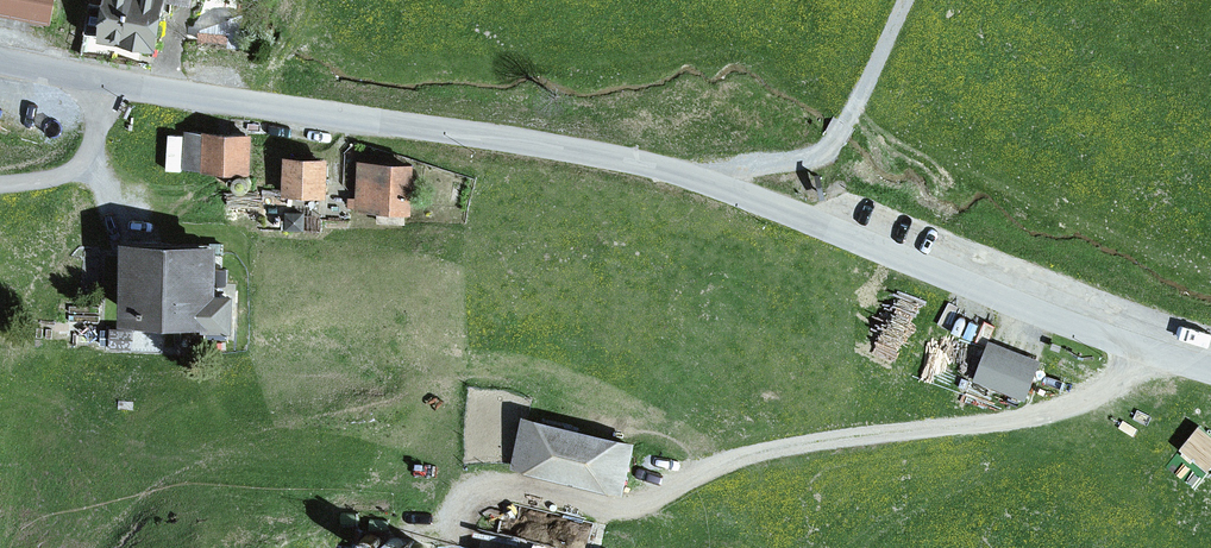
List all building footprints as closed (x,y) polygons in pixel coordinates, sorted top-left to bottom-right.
[(55,23),(60,0),(0,0),(0,11),(55,23)] [(88,32),(162,48),(173,0),(109,0),(109,3),(94,0),(88,32)] [(231,33),(200,30),(199,40),(229,44),(231,33)] [(207,130),(187,129),(184,167),(253,173),(257,131),(207,126),(207,130)] [(334,158),(291,156),(290,196),(333,197),(334,158)] [(416,160),(361,157),(359,208),(380,209),(379,223),(407,224),(407,210),(414,210),(416,160)] [(246,192),(249,192),(252,190),(254,188),(255,185),(256,182),(255,179),(253,177),(251,175),(248,174),(245,173),(242,174),(240,176),(238,178),(237,181),(237,185),(238,187),(240,190),(243,191),(246,192)] [(305,210),(289,210),(288,230),(305,230),(305,210)] [(223,239),(119,237),(118,326),(235,328),(235,292),(222,292),(223,239)] [(1045,360),(995,343),(983,380),(1033,396),(1045,360)] [(638,443),(526,419),(515,469),(627,493),(638,443)] [(1184,455),(1210,474),(1210,433),(1203,428),(1184,455)] [(368,542),(370,544),(373,546),(376,546),(380,546),(383,544),(385,542),(386,539),(386,536),(385,533),(384,531),(381,529),(379,527),(376,527),(373,528),(370,530),(368,532),(367,535),(367,538),(368,542)] [(392,547),(406,547),(407,547),(408,544),(408,541),(407,538),(406,535),(404,533),(401,532),(398,532),(395,533),(392,535),(390,537),(389,540),(389,543),(390,546),(392,547)] [(430,547),(430,544),(428,542),(426,540),(423,539),(420,538),(417,539),(415,541),(413,543),(412,546),(412,547),(430,547)]
